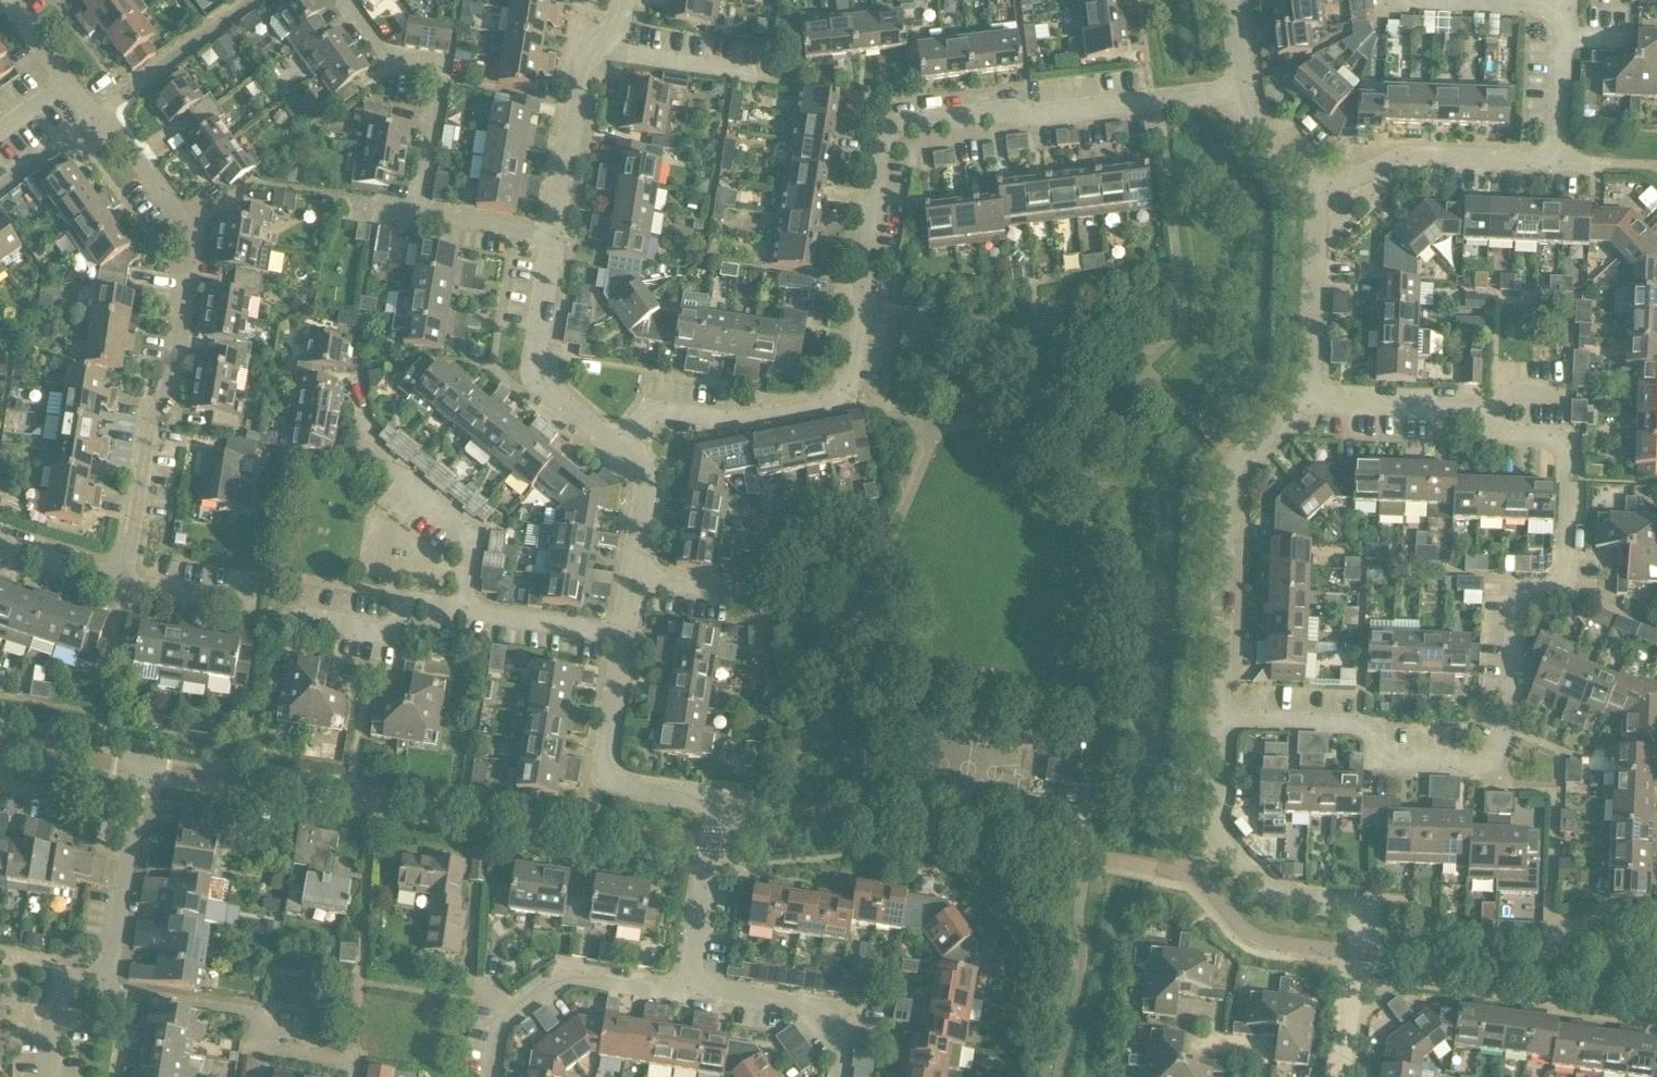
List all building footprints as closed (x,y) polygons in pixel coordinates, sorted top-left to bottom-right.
[(91,13),(87,16),(82,15),(76,19),(83,29),(123,0),(81,0),(91,13)] [(140,0),(123,0),(83,29),(90,38),(95,34),(96,29),(100,26),(110,40),(140,18),(148,12),(140,0)] [(203,11),(218,0),(195,0),(203,11)] [(279,15),(272,20),(275,24),(271,27),(282,43),(287,40),(294,50),(316,33),(309,24),(327,11),(318,0),(285,0),(274,8),(279,15)] [(511,11),(563,20),(565,8),(558,7),(554,10),(549,9),(551,0),(513,0),(511,11)] [(701,0),(680,0),(678,10),(670,8),(668,21),(716,29),(720,3),(701,0)] [(1022,9),(1033,7),(1032,0),(1021,0),(1022,9)] [(1075,11),(1115,7),(1114,0),(1073,0),(1075,11)] [(1321,3),(1321,0),(1272,0),(1273,8),(1321,3)] [(1321,3),(1273,8),(1275,20),(1282,19),(1284,31),(1284,32),(1309,29),(1309,30),(1324,29),(1321,3)] [(1115,7),(1075,11),(1078,36),(1126,30),(1124,18),(1117,19),(1115,7)] [(888,10),(876,11),(881,52),(907,49),(903,15),(889,16),(888,10)] [(511,11),(507,36),(544,42),(547,25),(551,26),(554,30),(562,31),(563,20),(511,11)] [(881,52),(876,11),(865,13),(866,19),(853,21),(857,55),(881,52)] [(140,18),(110,40),(118,51),(125,61),(133,72),(157,55),(170,45),(147,13),(140,18)] [(1352,25),(1367,24),(1366,13),(1351,15),(1352,25)] [(851,21),(851,14),(827,17),(832,58),(857,55),(853,21),(851,21)] [(832,58),(827,17),(816,19),(816,25),(802,27),(806,61),(832,58)] [(1411,34),(1412,18),(1400,18),(1400,33),(1411,34)] [(1412,18),(1411,34),(1422,34),(1422,19),(1412,18)] [(420,50),(425,21),(410,19),(405,48),(420,50)] [(768,37),(770,22),(759,20),(757,35),(768,37)] [(1461,35),(1462,20),(1451,20),(1450,35),(1461,35)] [(1462,20),(1461,35),(1472,36),(1472,20),(1462,20)] [(439,24),(425,21),(420,50),(435,52),(439,24)] [(1513,22),(1504,22),(1502,21),(1501,37),(1512,37),(1513,22)] [(439,24),(435,52),(450,55),(454,26),(439,24)] [(1026,42),(1037,41),(1035,26),(1024,28),(1026,42)] [(1284,32),(1284,31),(1275,32),(1277,46),(1269,47),(1272,78),(1305,62),(1304,56),(1312,55),(1309,30),(1309,29),(1284,32)] [(1126,30),(1078,36),(1081,62),(1121,57),(1119,43),(1127,42),(1126,30)] [(316,33),(294,50),(315,79),(322,74),(323,75),(356,51),(341,31),(324,44),(316,33)] [(1004,31),(992,33),(997,73),(1023,70),(1019,36),(1005,38),(1004,31)] [(997,73),(992,33),(981,34),(982,41),(969,42),(973,76),(997,73)] [(1638,33),(1637,56),(1620,55),(1592,54),(1592,64),(1604,65),(1603,97),(1631,98),(1630,117),(1640,117),(1641,99),(1656,99),(1656,34),(1638,33)] [(223,63),(239,51),(227,35),(211,47),(223,63)] [(1373,35),(1356,53),(1367,62),(1377,38),(1373,35)] [(507,36),(504,61),(556,69),(557,57),(550,56),(546,59),(542,58),(544,42),(507,36)] [(955,37),(943,39),(948,79),(973,76),(969,42),(956,44),(955,37)] [(948,79),(943,39),(932,40),(932,46),(918,48),(922,82),(948,79)] [(1039,56),(1037,41),(1026,42),(1028,58),(1039,56)] [(16,69),(0,47),(0,80),(16,69)] [(356,51),(323,75),(336,94),(329,99),(337,109),(359,93),(352,83),(370,70),(356,51)] [(1309,66),(1305,62),(1272,78),(1296,100),(1301,94),(1311,103),(1334,78),(1315,60),(1309,66)] [(556,69),(504,61),(500,86),(537,92),(539,74),(544,75),(547,79),(554,80),(556,69)] [(167,96),(156,104),(170,124),(188,112),(195,122),(217,106),(210,95),(203,100),(184,73),(162,89),(167,96)] [(629,82),(625,105),(669,112),(673,91),(688,93),(690,79),(664,75),(662,88),(629,82)] [(1353,95),(1334,78),(1311,103),(1320,112),(1315,118),(1338,139),(1352,105),(1348,101),(1353,95)] [(722,95),(727,96),(729,84),(717,83),(716,89),(718,94),(722,95)] [(1383,90),(1383,98),(1384,99),(1384,124),(1385,124),(1408,125),(1410,84),(1398,84),(1398,90),(1383,90)] [(1421,85),(1410,84),(1408,125),(1433,126),(1434,92),(1421,91),(1421,85)] [(285,85),(276,91),(282,99),(291,92),(285,85)] [(1447,92),(1434,92),(1433,126),(1458,127),(1459,86),(1448,86),(1447,92)] [(1471,86),(1459,86),(1458,127),(1483,127),(1484,93),(1471,93),(1471,86)] [(1484,93),(1483,127),(1509,128),(1510,88),(1497,87),(1497,94),(1484,93)] [(734,92),(731,108),(742,109),(745,94),(734,92)] [(796,118),(844,126),(846,114),(838,113),(840,99),(800,92),(796,118)] [(1352,105),(1338,139),(1370,140),(1370,132),(1385,133),(1385,124),(1384,124),(1384,99),(1383,98),(1358,98),(1358,105),(1352,105)] [(493,109),(489,134),(548,143),(550,132),(529,129),(532,116),(538,117),(541,103),(513,99),(511,112),(493,109)] [(669,112),(625,105),(621,130),(655,135),(653,148),(665,150),(678,153),(681,138),(673,137),(673,134),(671,125),(667,124),(669,112)] [(202,132),(185,144),(199,164),(232,141),(218,121),(225,116),(217,106),(195,122),(202,132)] [(742,109),(731,108),(729,123),(740,124),(742,109)] [(364,111),(362,124),(371,125),(367,148),(407,154),(411,131),(390,128),(392,115),(364,111)] [(844,126),(796,118),(792,142),(832,149),(834,136),(842,137),(844,126)] [(1118,140),(1129,139),(1127,124),(1116,125),(1118,140)] [(1108,141),(1118,140),(1116,125),(1106,126),(1108,141)] [(1069,146),(1080,145),(1078,130),(1067,131),(1069,146)] [(1058,147),(1069,146),(1067,131),(1056,132),(1058,147)] [(489,134),(485,158),(524,164),(526,153),(546,156),(548,143),(489,134)] [(1019,152),(1030,151),(1028,136),(1017,137),(1019,152)] [(1008,154),(1019,152),(1017,137),(1006,139),(1008,154)] [(232,141),(199,164),(213,184),(222,177),(223,176),(230,187),(231,186),(238,181),(260,165),(252,155),(245,160),(232,141)] [(443,141),(441,151),(453,153),(455,143),(443,141)] [(724,156),(735,158),(737,143),(726,141),(724,156)] [(832,149),(792,142),(788,167),(836,175),(838,163),(830,162),(832,149)] [(653,148),(646,147),(619,143),(616,157),(623,158),(621,171),(601,168),(599,179),(658,189),(662,163),(665,150),(653,148)] [(716,144),(708,143),(702,148),(701,155),(714,157),(716,144)] [(985,163),(995,162),(993,147),(983,148),(985,163)] [(355,170),(353,183),(380,188),(382,175),(404,179),(407,154),(367,148),(364,172),(355,170)] [(946,168),(956,167),(954,152),(944,153),(946,168)] [(935,169),(946,168),(944,153),(933,154),(935,169)] [(48,198),(57,210),(87,188),(63,155),(25,183),(40,204),(48,198)] [(735,158),(724,156),(722,172),(733,173),(735,158)] [(524,164),(485,158),(481,183),(541,192),(542,181),(522,178),(524,164)] [(1121,164),(1127,212),(1153,209),(1148,169),(1134,171),(1133,163),(1121,164)] [(1127,212),(1121,164),(1109,166),(1110,173),(1097,175),(1102,215),(1127,212)] [(317,183),(319,168),(304,166),(302,181),(317,183)] [(836,175),(788,167),(784,191),(824,197),(826,185),(834,186),(836,175)] [(1083,169),(1072,170),(1077,218),(1102,215),(1097,175),(1084,177),(1083,169)] [(1077,218),(1072,170),(1060,172),(1061,180),(1048,181),(1053,222),(1077,218)] [(1053,222),(1048,181),(1035,183),(1034,175),(1022,176),(1028,225),(1053,222)] [(1028,225),(1022,176),(1010,178),(1011,186),(997,187),(998,193),(1002,228),(1004,227),(1028,225)] [(437,177),(433,202),(447,204),(451,178),(437,177)] [(658,189),(599,179),(597,191),(617,195),(615,207),(654,213),(658,189)] [(712,183),(698,180),(696,193),(709,195),(712,183)] [(541,192),(481,183),(477,209),(516,215),(518,202),(539,205),(541,192)] [(87,188),(57,210),(71,229),(114,199),(107,189),(101,194),(101,199),(97,201),(87,188)] [(716,205),(727,207),(734,208),(736,193),(718,190),(716,205)] [(824,197),(784,191),(780,216),(828,224),(830,212),(822,211),(824,197)] [(273,197),(272,207),(294,211),(296,196),(274,192),(273,197)] [(988,202),(974,203),(979,244),(1006,240),(1004,227),(1002,228),(998,193),(987,194),(988,202)] [(979,244),(974,203),(962,205),(961,197),(949,199),(955,247),(979,244)] [(71,229),(65,234),(79,254),(86,250),(116,227),(106,214),(110,211),(115,212),(121,208),(114,199),(71,229)] [(955,247),(949,199),(938,200),(939,208),(925,209),(930,250),(955,247)] [(1466,238),(1464,239),(1463,242),(1490,244),(1492,204),(1465,203),(1465,206),(1467,207),(1466,238)] [(1425,204),(1405,223),(1430,249),(1442,238),(1464,239),(1466,238),(1467,207),(1465,206),(1464,206),(1425,204)] [(1492,204),(1490,244),(1514,245),(1516,205),(1492,204)] [(727,207),(716,205),(714,220),(724,222),(727,207)] [(1516,205),(1514,245),(1540,246),(1541,206),(1516,205)] [(1566,207),(1541,206),(1540,246),(1564,247),(1566,207)] [(593,217),(591,229),(650,238),(654,213),(615,207),(613,220),(593,217)] [(1566,207),(1564,247),(1589,248),(1589,244),(1588,244),(1590,211),(1591,208),(1566,207)] [(223,219),(219,242),(259,249),(259,248),(263,225),(271,227),(273,214),(246,209),(238,208),(236,220),(235,220),(224,218),(223,218),(223,219)] [(1630,213),(1590,211),(1588,244),(1589,244),(1611,245),(1622,257),(1649,233),(1630,213)] [(780,216),(776,240),(816,247),(818,234),(826,235),(828,224),(780,216)] [(2,266),(23,251),(0,219),(0,263),(2,266)] [(705,222),(696,221),(695,230),(704,231),(705,222)] [(1385,241),(1384,281),(1384,283),(1417,284),(1417,283),(1418,261),(1430,249),(1405,223),(1385,241)] [(372,228),(359,226),(356,242),(366,243),(369,244),(372,228)] [(116,227),(86,250),(100,270),(99,277),(127,281),(130,267),(140,260),(116,227)] [(379,228),(379,229),(375,253),(389,256),(393,230),(379,228)] [(650,238),(591,229),(589,241),(610,244),(607,257),(611,258),(609,271),(641,276),(643,263),(646,264),(650,238)] [(1622,257),(1633,269),(1633,291),(1633,292),(1656,292),(1656,241),(1649,233),(1622,257)] [(816,247),(776,240),(772,266),(820,274),(822,261),(814,260),(816,247)] [(710,241),(708,255),(718,257),(720,243),(710,241)] [(219,242),(215,266),(237,269),(235,282),(262,286),(264,273),(268,274),(272,251),(273,250),(259,248),(259,249),(219,242)] [(420,246),(416,271),(475,281),(477,269),(457,266),(459,252),(420,246)] [(1166,250),(1154,251),(1155,262),(1167,261),(1166,250)] [(723,265),(721,275),(737,278),(739,268),(723,265)] [(1022,269),(1011,271),(1012,281),(1022,280),(1023,280),(1022,269)] [(475,281),(416,271),(412,295),(451,301),(453,290),(484,294),(486,283),(475,282),(475,281)] [(641,276),(609,271),(604,297),(620,319),(649,298),(640,285),(641,276)] [(1487,291),(1488,276),(1476,275),(1476,291),(1487,291)] [(787,276),(785,290),(812,294),(814,280),(787,276)] [(1512,292),(1513,277),(1501,276),(1501,292),(1512,292)] [(99,277),(93,316),(130,321),(134,296),(125,295),(127,281),(99,277)] [(1524,277),(1513,277),(1512,292),(1523,293),(1524,277)] [(1562,294),(1563,279),(1551,278),(1550,294),(1562,294)] [(1573,279),(1563,279),(1562,294),(1573,295),(1573,279)] [(1384,281),(1380,281),(1379,307),(1419,308),(1420,283),(1417,283),(1417,284),(1384,283),(1384,281)] [(211,290),(207,314),(247,320),(251,297),(260,299),(262,286),(235,282),(233,294),(211,290)] [(1628,316),(1656,318),(1656,292),(1633,292),(1633,291),(1629,291),(1628,316)] [(399,293),(395,318),(408,320),(468,329),(467,329),(478,331),(480,319),(449,314),(451,301),(412,295),(399,293)] [(1334,305),(1350,306),(1350,294),(1335,293),(1334,305)] [(668,313),(663,345),(675,347),(675,350),(688,352),(685,373),(697,374),(706,315),(709,299),(684,294),(681,315),(668,313)] [(41,295),(40,307),(53,309),(55,296),(41,295)] [(1471,310),(1484,311),(1485,298),(1466,297),(1465,310),(1471,310)] [(649,298),(620,319),(636,340),(663,345),(668,313),(659,311),(649,298)] [(375,302),(362,301),(361,313),(374,315),(375,302)] [(1576,314),(1592,315),(1592,303),(1577,303),(1576,314)] [(588,319),(590,308),(574,305),(573,317),(588,319)] [(1350,306),(1334,305),(1334,316),(1349,317),(1350,306)] [(1379,307),(1378,331),(1418,333),(1419,308),(1379,307)] [(782,312),(780,327),(781,327),(779,341),(804,345),(809,315),(782,312)] [(207,314),(204,338),(225,342),(223,354),(250,359),(252,346),(244,344),(247,320),(207,314)] [(1592,315),(1576,314),(1576,325),(1591,326),(1592,315)] [(706,315),(697,374),(709,376),(712,356),(726,358),(732,319),(706,315)] [(1628,315),(1617,315),(1616,336),(1626,337),(1628,315)] [(130,321),(93,316),(90,340),(142,349),(143,337),(136,336),(132,339),(128,339),(130,321)] [(355,316),(353,327),(361,329),(363,317),(355,316)] [(1627,341),(1656,342),(1656,318),(1628,316),(1627,341)] [(408,320),(395,318),(393,333),(401,334),(401,331),(406,331),(404,346),(443,352),(445,338),(465,342),(468,329),(408,320)] [(756,323),(732,319),(726,358),(737,360),(734,380),(746,382),(756,323)] [(1470,321),(1469,335),(1483,335),(1484,321),(1470,321)] [(780,327),(756,323),(746,382),(758,384),(761,364),(773,366),(775,365),(779,341),(781,327),(780,327)] [(298,363),(296,376),(323,380),(325,367),(347,371),(351,346),(337,344),(338,336),(312,331),(307,364),(298,363)] [(1378,331),(1377,356),(1417,358),(1430,359),(1431,333),(1418,333),(1378,331)] [(142,349),(90,340),(86,366),(123,372),(125,354),(130,355),(133,359),(140,360),(142,349)] [(775,365),(773,366),(772,372),(799,377),(804,345),(779,341),(775,365)] [(1627,341),(1626,367),(1639,368),(1640,367),(1656,368),(1656,342),(1627,341)] [(1332,354),(1347,355),(1348,344),(1332,343),(1332,354)] [(1482,361),(1482,345),(1470,345),(1470,361),(1482,361)] [(595,360),(597,348),(582,346),(580,357),(595,360)] [(200,363),(196,387),(236,393),(240,370),(248,371),(250,359),(223,354),(214,352),(212,365),(211,365),(200,363)] [(1575,353),(1574,363),(1590,364),(1590,353),(1575,353)] [(1347,355),(1332,354),(1332,365),(1347,366),(1347,355)] [(1417,358),(1377,356),(1376,382),(1416,384),(1417,358)] [(1481,387),(1482,363),(1465,363),(1464,386),(1481,387)] [(1590,364),(1574,363),(1574,375),(1589,376),(1590,364)] [(419,365),(398,390),(411,401),(408,405),(427,421),(436,411),(435,411),(464,375),(456,368),(451,373),(440,364),(433,373),(425,366),(423,369),(419,365)] [(1638,392),(1656,392),(1656,368),(1640,367),(1639,368),(1638,392)] [(384,369),(367,372),(370,389),(376,388),(385,376),(384,369)] [(69,370),(66,395),(118,403),(119,392),(112,391),(108,394),(104,393),(107,375),(69,370)] [(464,375),(435,411),(436,411),(454,426),(479,396),(468,387),(473,382),(464,375)] [(323,380),(296,376),(294,388),(303,389),(299,413),(339,419),(343,395),(321,392),(323,380)] [(196,387),(192,410),(213,414),(211,426),(239,431),(241,418),(232,416),(236,393),(196,387)] [(254,387),(253,395),(268,397),(269,389),(254,387)] [(479,396),(454,426),(473,442),(503,406),(502,406),(511,396),(501,388),(500,389),(489,404),(479,396)] [(1637,416),(1656,417),(1656,392),(1638,392),(1637,416)] [(66,395),(62,420),(99,425),(101,409),(106,409),(109,414),(116,415),(118,403),(66,395)] [(1587,403),(1571,402),(1571,425),(1587,425),(1587,408),(1587,403)] [(473,442),(466,451),(484,468),(493,458),(517,427),(507,419),(511,413),(503,406),(473,442)] [(24,429),(26,410),(8,408),(6,428),(24,429)] [(1587,425),(1587,427),(1596,428),(1597,409),(1587,408),(1587,425)] [(833,417),(822,419),(831,465),(855,460),(856,465),(871,462),(862,417),(861,412),(848,414),(849,421),(835,424),(833,417)] [(296,431),(286,430),(283,447),(327,455),(329,442),(335,443),(339,419),(299,413),(296,431)] [(1637,430),(1627,430),(1626,441),(1636,442),(1656,442),(1656,417),(1637,416),(1637,430)] [(517,427),(493,458),(511,473),(548,426),(540,419),(527,435),(517,427)] [(813,428),(799,431),(806,470),(808,479),(820,477),(818,467),(831,465),(822,419),(812,421),(813,428)] [(62,420),(58,444),(110,452),(112,441),(105,440),(100,443),(96,442),(99,425),(62,420)] [(548,426),(511,473),(532,490),(536,485),(534,483),(555,457),(545,450),(550,445),(551,446),(559,435),(550,428),(548,426)] [(389,427),(387,430),(380,439),(389,446),(398,434),(389,427)] [(806,470),(799,431),(786,433),(785,427),(773,429),(782,474),(806,470)] [(764,438),(751,440),(757,472),(756,473),(757,479),(782,474),(773,429),(763,431),(764,438)] [(247,431),(245,439),(259,442),(260,433),(247,431)] [(260,443),(275,446),(277,434),(262,432),(260,443)] [(208,454),(200,503),(236,509),(250,511),(256,478),(241,475),(244,460),(254,462),(257,444),(228,440),(226,457),(208,454)] [(687,443),(724,479),(744,475),(748,497),(761,499),(757,479),(756,473),(757,472),(751,440),(706,449),(704,440),(687,443)] [(1636,442),(1635,467),(1639,468),(1639,480),(1656,481),(1656,442),(1636,442)] [(724,479),(687,443),(684,460),(694,462),(689,492),(689,493),(722,498),(722,497),(724,479)] [(58,444),(54,469),(91,475),(94,458),(98,459),(101,463),(108,464),(110,452),(58,444)] [(418,470),(428,458),(419,451),(410,463),(418,470)] [(591,487),(555,457),(534,483),(536,485),(563,507),(620,486),(620,484),(604,471),(591,487)] [(437,465),(428,458),(418,470),(427,477),(437,465)] [(1355,499),(1354,500),(1354,504),(1378,505),(1380,505),(1382,465),(1355,464),(1355,467),(1357,467),(1355,499)] [(1380,505),(1378,505),(1378,519),(1404,520),(1404,506),(1405,506),(1406,466),(1382,465),(1380,505)] [(1315,466),(1296,484),(1320,511),(1332,499),(1354,500),(1355,499),(1357,467),(1355,467),(1315,466)] [(1432,467),(1406,466),(1405,506),(1430,507),(1432,467)] [(1457,468),(1432,467),(1430,507),(1454,508),(1455,507),(1455,481),(1456,481),(1457,468)] [(1603,468),(1588,467),(1587,478),(1602,479),(1603,468)] [(54,469),(50,493),(102,502),(104,490),(97,489),(93,492),(89,491),(91,475),(54,469)] [(10,487),(12,477),(0,475),(0,485),(10,487)] [(1455,507),(1454,508),(1453,521),(1479,522),(1481,482),(1456,481),(1455,481),(1455,507)] [(457,501),(467,490),(458,482),(448,494),(457,501)] [(1481,482),(1479,522),(1504,523),(1506,483),(1481,482)] [(1506,483),(1504,523),(1529,524),(1531,485),(1506,483)] [(1320,511),(1296,484),(1276,502),(1274,542),(1274,544),(1308,545),(1307,543),(1308,522),(1320,511)] [(867,502),(879,500),(876,485),(864,487),(867,502)] [(1531,485),(1529,524),(1538,524),(1537,528),(1554,529),(1554,525),(1555,486),(1531,485)] [(557,510),(553,529),(554,528),(561,529),(561,531),(593,536),(593,534),(597,511),(619,514),(622,491),(620,486),(563,507),(557,510)] [(475,497),(467,490),(457,501),(466,509),(475,497)] [(689,493),(689,492),(682,491),(680,502),(687,504),(685,517),(724,523),(728,498),(722,497),(722,498),(689,493)] [(102,502),(50,493),(46,519),(83,525),(86,507),(90,508),(94,512),(101,513),(102,502)] [(823,495),(812,497),(814,512),(827,510),(823,495)] [(814,512),(812,497),(801,499),(804,514),(814,512)] [(1619,567),(1617,595),(1628,596),(1628,583),(1656,584),(1656,518),(1636,517),(1636,499),(1627,499),(1626,517),(1598,516),(1596,549),(1620,550),(1619,567)] [(777,504),(779,517),(780,519),(791,516),(788,502),(777,504)] [(476,517),(478,518),(485,524),(494,512),(486,505),(476,517)] [(1337,509),(1328,517),(1336,525),(1342,519),(1337,509)] [(767,530),(769,519),(754,516),(752,528),(767,530)] [(676,530),(674,540),(733,549),(735,539),(722,537),(724,523),(685,517),(683,531),(676,530)] [(541,527),(537,552),(550,554),(589,560),(591,546),(597,547),(597,548),(617,551),(620,538),(593,534),(593,536),(561,531),(561,529),(554,528),(553,529),(541,527)] [(492,533),(490,544),(505,547),(507,535),(492,533)] [(733,549),(674,540),(672,552),(679,553),(677,567),(716,573),(719,559),(732,561),(733,549)] [(753,551),(768,554),(769,544),(754,542),(753,551)] [(1274,544),(1274,542),(1271,542),(1270,567),(1310,568),(1311,543),(1307,543),(1308,545),(1274,544)] [(505,547),(490,544),(488,555),(503,558),(505,547)] [(1378,562),(1378,546),(1366,546),(1365,561),(1378,562)] [(1389,547),(1378,546),(1378,562),(1388,562),(1389,547)] [(1427,564),(1428,548),(1415,547),(1414,563),(1427,564)] [(1428,548),(1427,564),(1438,564),(1438,548),(1428,548)] [(768,554),(753,551),(753,552),(754,552),(750,578),(764,580),(768,554)] [(589,560),(550,554),(546,578),(612,589),(614,577),(594,573),(594,575),(587,574),(589,560)] [(1477,572),(1478,557),(1466,556),(1466,572),(1477,572)] [(1478,557),(1477,572),(1488,572),(1489,557),(1478,557)] [(1527,574),(1527,558),(1516,558),(1515,573),(1527,574)] [(1527,558),(1527,574),(1538,574),(1538,559),(1527,558)] [(1345,560),(1344,570),(1361,570),(1361,560),(1345,560)] [(1270,567),(1269,592),(1309,594),(1310,568),(1270,567)] [(1361,570),(1344,570),(1344,583),(1361,583),(1361,570)] [(546,578),(544,592),(531,590),(528,608),(542,610),(543,604),(581,610),(584,596),(590,597),(590,598),(610,601),(612,589),(546,578)] [(1484,593),(1484,579),(1458,578),(1458,592),(1484,593)] [(0,582),(0,641),(6,643),(22,594),(9,590),(11,583),(0,580),(0,582)] [(484,582),(482,593),(498,596),(498,592),(499,584),(484,582)] [(22,594),(6,643),(30,651),(34,640),(33,640),(48,595),(37,592),(35,598),(22,594)] [(498,596),(496,602),(508,604),(509,597),(507,593),(498,592),(498,596)] [(1309,594),(1269,592),(1268,617),(1308,618),(1308,605),(1318,606),(1319,594),(1309,594)] [(58,599),(48,595),(33,640),(34,640),(57,647),(69,610),(56,605),(58,599)] [(69,610),(57,647),(80,655),(79,660),(99,667),(107,644),(100,641),(109,615),(84,607),(82,614),(69,610)] [(1614,615),(1594,607),(1588,621),(1609,629),(1614,615)] [(1343,609),(1342,620),(1358,620),(1359,610),(1343,609)] [(1615,622),(1612,628),(1636,638),(1641,626),(1629,621),(1617,616),(1615,622)] [(129,617),(124,645),(138,647),(135,666),(133,678),(158,682),(158,680),(166,630),(153,628),(154,621),(141,619),(129,617)] [(1308,618),(1268,617),(1267,642),(1307,644),(1308,618)] [(1358,620),(1342,620),(1342,632),(1358,632),(1358,620)] [(689,621),(687,630),(681,629),(679,642),(659,639),(657,651),(721,661),(721,662),(735,664),(737,648),(725,646),(725,643),(719,643),(722,627),(689,621)] [(1420,624),(1395,622),(1394,636),(1392,696),(1404,696),(1405,676),(1418,676),(1419,637),(1420,624)] [(166,630),(158,680),(184,684),(192,627),(181,626),(180,633),(166,630)] [(1636,638),(1656,646),(1656,633),(1641,626),(1636,638)] [(192,627),(184,684),(207,689),(209,677),(215,638),(202,636),(203,629),(192,627)] [(750,655),(764,654),(763,628),(749,629),(750,655)] [(215,638),(209,677),(233,681),(233,686),(247,688),(255,637),(230,633),(229,640),(215,638)] [(1541,669),(1525,707),(1538,712),(1545,693),(1557,698),(1572,661),(1577,648),(1541,633),(1539,638),(1537,644),(1535,648),(1529,663),(1541,669)] [(1369,635),(1367,674),(1381,675),(1380,695),(1392,696),(1394,636),(1369,635)] [(1444,638),(1419,637),(1418,676),(1430,677),(1430,697),(1442,698),(1444,638)] [(1444,638),(1442,698),(1454,698),(1455,678),(1468,678),(1469,660),(1470,644),(1470,639),(1444,638)] [(1307,644),(1267,642),(1266,668),(1272,668),(1272,682),(1305,684),(1305,669),(1306,669),(1306,655),(1316,655),(1317,644),(1307,644)] [(1317,644),(1316,655),(1326,652),(1335,652),(1335,645),(1317,644)] [(1481,644),(1470,644),(1469,660),(1480,661),(1481,644)] [(503,674),(507,652),(507,649),(493,647),(489,672),(503,674)] [(341,733),(347,700),(324,696),(327,680),(331,652),(320,651),(319,663),(287,658),(282,686),(264,683),(263,693),(281,695),(276,723),(304,727),(303,736),(312,738),(314,729),(341,733)] [(721,661),(657,651),(655,663),(675,666),(673,679),(712,685),(715,671),(720,671),(721,662),(721,661)] [(1596,671),(1572,661),(1557,698),(1569,703),(1561,721),(1573,726),(1596,671)] [(458,723),(459,713),(441,710),(446,683),(414,678),(416,665),(405,664),(401,691),(399,708),(376,705),(371,738),(398,742),(397,751),(406,752),(408,743),(435,748),(440,720),(458,723)] [(532,690),(572,697),(573,685),(594,688),(596,675),(536,665),(532,690)] [(751,668),(750,679),(762,680),(763,669),(751,668)] [(1356,683),(1356,671),(1341,671),(1341,682),(1356,683)] [(1617,680),(1596,671),(1573,726),(1584,731),(1591,712),(1604,717),(1606,711),(1606,710),(1605,710),(1618,680),(1617,680)] [(1617,680),(1618,680),(1605,710),(1606,710),(1606,711),(1623,718),(1623,719),(1656,697),(1656,685),(1621,671),(1617,680)] [(712,685),(673,679),(671,691),(651,688),(649,700),(708,710),(712,685)] [(498,684),(487,682),(484,699),(496,700),(498,684)] [(42,699),(45,684),(34,683),(31,698),(42,699)] [(56,686),(45,684),(42,699),(53,701),(56,686)] [(532,690),(529,714),(588,724),(590,713),(569,710),(572,697),(532,690)] [(1622,750),(1622,751),(1655,751),(1656,711),(1656,697),(1623,719),(1622,750)] [(708,710),(649,700),(647,712),(668,715),(666,727),(667,729),(689,732),(705,735),(705,734),(708,710)] [(151,725),(154,710),(143,709),(141,724),(151,725)] [(154,710),(151,725),(153,726),(163,727),(165,712),(154,710)] [(529,714),(525,740),(564,746),(566,734),(586,737),(588,724),(529,714)] [(200,733),(202,718),(192,716),(189,731),(200,733)] [(202,718),(200,733),(211,735),(214,719),(202,718)] [(667,729),(666,727),(659,726),(655,753),(685,758),(689,732),(667,729)] [(705,735),(689,732),(685,758),(716,763),(720,736),(705,734),(705,735)] [(1244,739),(1239,754),(1250,757),(1254,742),(1244,739)] [(525,740),(521,764),(580,774),(582,762),(562,759),(564,746),(525,740)] [(759,769),(761,745),(746,744),(744,768),(759,769)] [(1261,759),(1260,791),(1285,792),(1286,776),(1287,776),(1288,760),(1288,747),(1266,747),(1266,760),(1261,759)] [(1607,750),(1606,760),(1615,761),(1614,775),(1656,777),(1656,766),(1655,766),(1655,751),(1622,751),(1622,750),(1615,750),(1607,750)] [(1286,776),(1285,792),(1285,815),(1286,815),(1310,816),(1312,757),(1300,756),(1299,777),(1287,776),(1286,776)] [(1312,757),(1310,816),(1335,817),(1337,778),(1323,777),(1324,757),(1312,757)] [(1349,778),(1337,778),(1335,817),(1360,818),(1360,827),(1374,828),(1375,800),(1361,800),(1362,759),(1350,758),(1349,778)] [(1082,787),(1085,766),(1051,761),(1048,782),(1064,784),(1082,787)] [(1567,774),(1582,774),(1583,763),(1567,762),(1567,774)] [(580,774),(521,764),(517,790),(556,796),(558,783),(578,786),(580,774)] [(1582,774),(1567,774),(1567,785),(1582,785),(1582,774)] [(1613,800),(1653,802),(1654,788),(1656,788),(1656,777),(1614,775),(1614,788),(1602,788),(1601,799),(1613,800)] [(1256,795),(1256,806),(1259,806),(1259,822),(1263,822),(1262,838),(1285,838),(1285,823),(1286,823),(1286,815),(1285,815),(1285,792),(1260,791),(1260,795),(1256,795)] [(1375,800),(1374,828),(1387,828),(1386,863),(1414,864),(1416,822),(1399,821),(1400,801),(1375,800)] [(1612,825),(1656,827),(1656,816),(1653,816),(1653,802),(1613,800),(1612,825)] [(1416,822),(1414,864),(1442,865),(1444,803),(1432,802),(1431,823),(1416,822)] [(1455,803),(1444,803),(1442,865),(1469,866),(1470,866),(1471,837),(1471,824),(1454,823),(1455,803)] [(185,804),(177,853),(222,860),(225,838),(208,835),(212,809),(211,808),(185,804)] [(1562,812),(1561,823),(1577,824),(1577,812),(1562,812)] [(7,889),(15,844),(5,843),(9,817),(0,815),(0,888),(7,889)] [(1470,866),(1469,866),(1468,879),(1497,881),(1499,818),(1487,818),(1487,838),(1471,837),(1470,866)] [(1510,818),(1499,818),(1497,881),(1496,893),(1538,895),(1540,833),(1510,832),(1510,818)] [(23,846),(15,844),(7,889),(28,893),(40,822),(28,820),(23,846)] [(241,824),(227,821),(226,829),(240,831),(241,824)] [(53,824),(40,822),(28,893),(50,896),(57,851),(49,850),(53,824)] [(1577,824),(1561,823),(1561,834),(1576,835),(1577,824)] [(347,916),(352,884),(325,880),(330,850),(337,851),(340,834),(317,830),(318,827),(300,824),(293,865),(310,868),(306,889),(290,886),(285,914),(303,917),(304,909),(347,916)] [(1611,849),(1651,851),(1652,838),(1656,838),(1656,827),(1612,825),(1611,849)] [(1611,849),(1610,875),(1656,877),(1656,866),(1651,865),(1651,851),(1611,849)] [(57,851),(50,896),(74,900),(77,883),(103,887),(107,859),(57,851)] [(474,852),(472,882),(485,883),(487,853),(474,852)] [(222,860),(177,853),(175,862),(149,858),(147,871),(173,876),(173,873),(218,881),(222,860)] [(460,957),(466,917),(457,915),(465,864),(437,860),(436,864),(404,859),(398,893),(416,896),(417,890),(432,892),(429,912),(431,912),(425,951),(460,957)] [(1559,861),(1559,873),(1574,874),(1575,862),(1559,861)] [(1283,865),(1270,865),(1283,880),(1283,865)] [(1284,877),(1303,878),(1303,866),(1284,865),(1284,877)] [(536,915),(543,871),(516,867),(513,888),(499,886),(495,917),(509,919),(510,911),(536,915)] [(570,876),(543,871),(536,915),(563,919),(562,927),(576,929),(580,899),(567,897),(570,876)] [(173,873),(173,876),(171,884),(146,880),(144,892),(223,905),(223,904),(226,884),(218,882),(218,881),(173,873)] [(1574,874),(1559,873),(1559,883),(1574,884),(1574,874)] [(1588,875),(1576,874),(1575,884),(1587,884),(1588,875)] [(1610,875),(1609,900),(1649,902),(1650,888),(1656,888),(1656,879),(1656,877),(1610,875)] [(271,890),(283,892),(285,877),(274,876),(271,890)] [(594,901),(580,899),(576,929),(590,931),(591,924),(617,928),(624,884),(597,880),(594,901)] [(858,885),(854,904),(855,905),(851,923),(853,924),(877,928),(884,882),(873,880),(872,887),(858,885)] [(884,882),(877,928),(902,932),(903,929),(901,928),(906,896),(908,896),(908,893),(894,890),(895,884),(884,882)] [(651,888),(624,884),(617,928),(644,932),(642,939),(657,942),(661,912),(647,909),(651,888)] [(775,931),(783,885),(772,884),(770,891),(756,888),(750,927),(775,931)] [(793,887),(783,885),(775,931),(800,936),(806,896),(792,894),(793,887)] [(223,905),(144,892),(141,905),(167,910),(166,918),(211,925),(211,926),(223,928),(227,905),(223,904),(223,905)] [(800,936),(799,941),(807,943),(808,937),(824,939),(832,893),(821,892),(819,899),(806,896),(800,936)] [(832,893),(824,939),(850,944),(853,924),(851,923),(855,905),(854,904),(841,902),(842,895),(832,893)] [(947,902),(908,896),(906,896),(901,928),(903,929),(924,932),(933,944),(962,924),(947,902)] [(982,901),(973,908),(982,920),(991,914),(982,901)] [(267,902),(265,912),(280,914),(281,904),(267,902)] [(982,920),(973,908),(964,915),(973,927),(982,920)] [(211,925),(166,918),(164,928),(138,924),(136,936),(207,948),(211,926),(211,925)] [(1543,942),(1544,923),(1502,921),(1502,940),(1543,942)] [(269,922),(266,934),(279,936),(281,924),(269,922)] [(1480,922),(1479,939),(1492,941),(1492,923),(1480,922)] [(962,924),(933,944),(943,959),(942,967),(942,968),(974,973),(974,972),(979,946),(962,924)] [(66,934),(62,950),(76,953),(80,937),(66,934)] [(28,935),(26,947),(41,950),(43,937),(28,935)] [(1142,1015),(1174,1019),(1178,996),(1195,999),(1222,1002),(1224,992),(1211,990),(1215,958),(1188,954),(1190,936),(1180,935),(1178,953),(1150,949),(1147,977),(1137,976),(1136,986),(1145,987),(1142,1015)] [(207,948),(136,936),(134,949),(160,953),(158,962),(204,969),(207,948)] [(355,963),(356,946),(341,945),(339,962),(355,963)] [(869,975),(872,960),(860,958),(858,973),(869,975)] [(883,961),(872,960),(869,975),(880,977),(883,961)] [(917,975),(919,964),(904,961),(902,973),(917,975)] [(204,969),(158,962),(157,972),(131,968),(129,981),(200,993),(204,969)] [(745,964),(744,971),(728,969),(727,976),(754,981),(756,966),(745,964)] [(942,968),(942,967),(932,966),(930,977),(937,978),(935,992),(973,998),(977,973),(974,972),(974,973),(942,968)] [(794,972),(793,972),(783,970),(781,985),(792,987),(794,972)] [(794,972),(792,987),(803,989),(805,973),(794,972)] [(841,995),(844,980),(832,978),(830,993),(841,995)] [(1320,1041),(1321,1031),(1312,1030),(1315,1002),(1288,998),(1290,980),(1280,979),(1278,997),(1250,994),(1246,1026),(1233,1024),(1232,1035),(1260,1038),(1277,1040),(1274,1063),(1307,1067),(1310,1040),(1320,1041)] [(926,1005),(924,1015),(969,1023),(973,998),(935,992),(932,1006),(926,1005)] [(1013,996),(1012,1004),(1026,1006),(1027,998),(1013,996)] [(1394,1016),(1406,1007),(1399,998),(1387,1007),(1394,1016)] [(602,1055),(600,1055),(600,1058),(625,1062),(631,1023),(619,1021),(622,1001),(609,999),(605,1023),(606,1023),(602,1055)] [(897,1000),(896,1011),(911,1013),(913,1002),(897,1000)] [(1460,1012),(1455,1044),(1454,1048),(1479,1051),(1485,1005),(1474,1003),(1473,1010),(1459,1008),(1458,1012),(1460,1012)] [(197,1011),(152,1004),(150,1016),(144,1015),(142,1026),(203,1035),(204,1027),(195,1026),(197,1011)] [(644,1025),(631,1023),(625,1062),(649,1066),(659,1007),(647,1005),(644,1025)] [(1496,1006),(1485,1005),(1479,1051),(1504,1054),(1509,1015),(1495,1013),(1496,1006)] [(541,1025),(553,1016),(547,1007),(534,1016),(541,1025)] [(650,1066),(648,1076),(671,1076),(672,1070),(674,1070),(680,1031),(668,1029),(671,1009),(659,1007),(649,1066),(650,1066)] [(1406,1007),(1394,1016),(1400,1025),(1413,1015),(1406,1007)] [(1432,1008),(1410,1025),(1433,1054),(1446,1043),(1455,1044),(1460,1012),(1458,1012),(1432,1008)] [(1509,1015),(1504,1054),(1529,1057),(1535,1011),(1524,1010),(1523,1017),(1509,1015)] [(911,1013),(896,1011),(894,1022),(909,1024),(911,1013)] [(1535,1011),(1529,1057),(1553,1061),(1558,1028),(1559,1021),(1544,1020),(1545,1013),(1535,1011)] [(680,1031),(674,1070),(698,1074),(707,1015),(696,1013),(693,1033),(680,1031)] [(698,1074),(716,1076),(724,1076),(725,1075),(723,1075),(728,1042),(730,1043),(730,1039),(717,1037),(720,1017),(707,1015),(698,1074)] [(969,1023),(924,1015),(922,1026),(929,1027),(927,1041),(952,1045),(952,1046),(962,1048),(965,1048),(969,1023)] [(560,1025),(553,1016),(541,1025),(547,1034),(560,1025)] [(579,1018),(558,1034),(579,1063),(592,1054),(600,1055),(602,1055),(606,1023),(605,1023),(579,1018)] [(532,1019),(521,1026),(527,1036),(539,1029),(532,1019)] [(1558,1028),(1553,1061),(1552,1068),(1577,1071),(1583,1025),(1573,1023),(1572,1030),(1558,1028)] [(1389,1041),(1385,1068),(1386,1069),(1417,1074),(1418,1072),(1419,1064),(1433,1054),(1410,1025),(1389,1041)] [(1583,1025),(1577,1071),(1602,1074),(1607,1035),(1593,1033),(1594,1026),(1583,1025)] [(203,1035),(142,1026),(140,1036),(147,1037),(145,1049),(190,1056),(192,1042),(201,1044),(203,1035)] [(1607,1035),(1602,1074),(1625,1076),(1627,1076),(1633,1031),(1622,1030),(1621,1037),(1607,1035)] [(862,1031),(862,1033),(860,1042),(875,1045),(877,1034),(862,1031)] [(1224,1074),(1226,1064),(1198,1061),(1181,1059),(1184,1036),(1151,1031),(1147,1059),(1129,1057),(1128,1066),(1146,1069),(1145,1076),(1211,1076),(1212,1073),(1224,1074)] [(1627,1076),(1653,1076),(1656,1045),(1656,1041),(1643,1039),(1644,1032),(1633,1031),(1627,1076)] [(531,1076),(564,1076),(565,1073),(579,1063),(558,1034),(535,1050),(531,1076)] [(803,1038),(795,1044),(803,1055),(812,1049),(803,1038)] [(927,1041),(914,1039),(911,1053),(905,1052),(903,1063),(949,1070),(959,1072),(962,1048),(952,1046),(952,1045),(927,1041)] [(730,1043),(728,1042),(723,1075),(725,1075),(733,1076),(734,1076),(760,1076),(772,1068),(756,1047),(730,1043)] [(803,1055),(795,1044),(785,1051),(794,1062),(803,1055)] [(135,1070),(181,1076),(196,1076),(197,1071),(188,1070),(190,1056),(145,1049),(143,1060),(137,1059),(135,1070)] [(908,1076),(962,1076),(962,1072),(959,1072),(949,1070),(903,1063),(901,1074),(908,1075),(908,1076)] [(1381,1076),(1421,1076),(1422,1073),(1418,1072),(1417,1074),(1386,1069),(1385,1068),(1382,1067),(1381,1076)] [(393,1072),(371,1068),(369,1076),(393,1076),(393,1072)] [(760,1076),(778,1076),(772,1068),(760,1076)]
